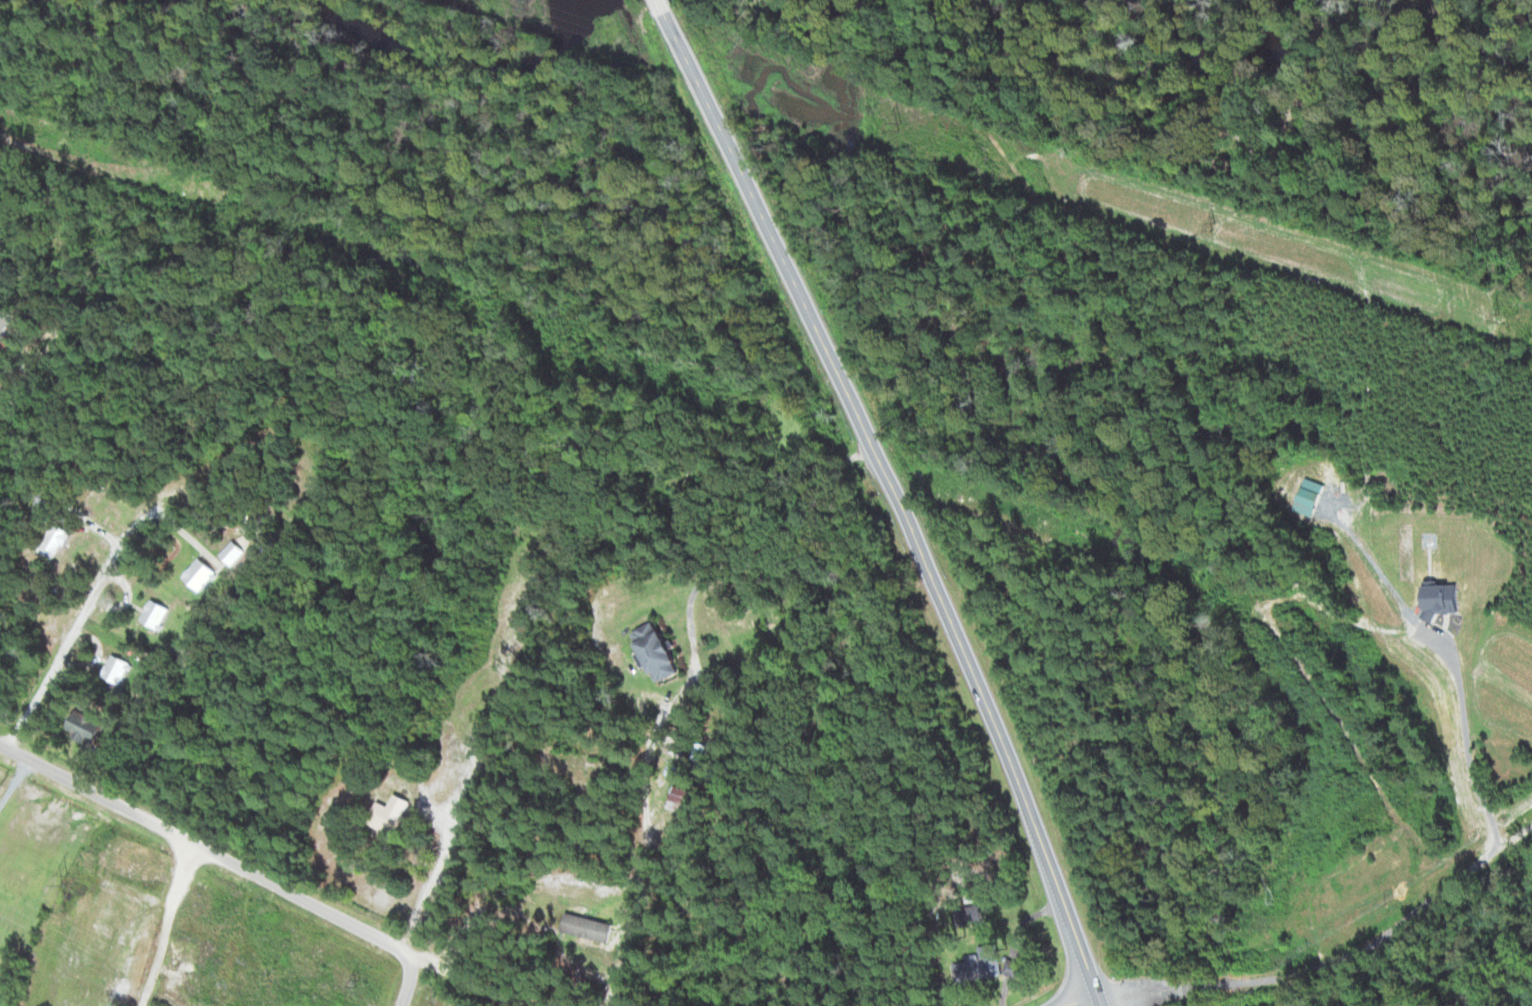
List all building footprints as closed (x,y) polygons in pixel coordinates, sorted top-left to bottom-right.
[(57,562),(73,534),(58,526),(42,554),(57,562)] [(637,634),(660,685),(685,674),(661,623),(637,634)] [(96,747),(108,726),(81,711),(70,732),(96,747)] [(703,793),(678,785),(670,808),(695,816),(703,793)] [(376,821),(397,834),(415,805),(400,795),(391,809),(386,805),(376,821)] [(964,954),(971,981),(1005,973),(999,946),(964,954)]
